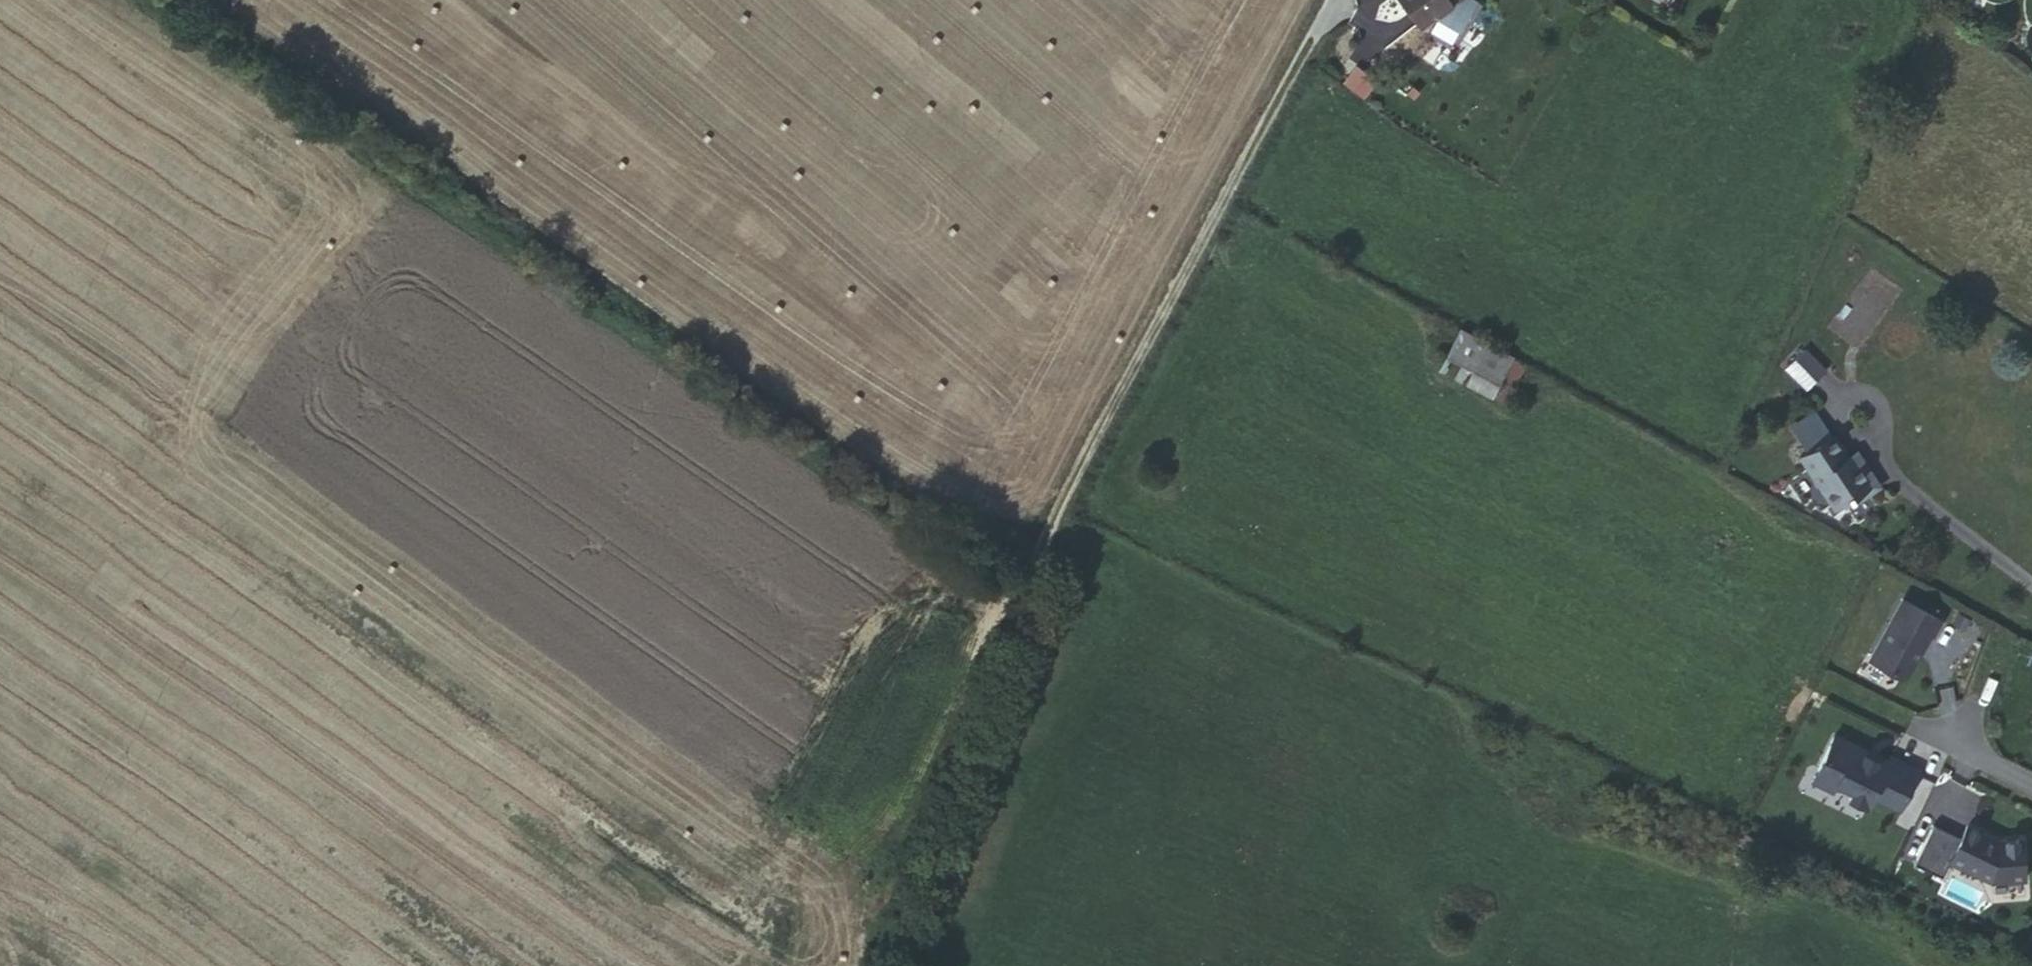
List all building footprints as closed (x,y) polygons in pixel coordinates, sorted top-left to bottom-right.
[(1420,25),(1455,0),(1400,0),(1420,25)] [(1357,65),(1343,81),(1365,99),(1378,82),(1357,65)] [(1526,366),(1460,330),(1439,370),(1507,404),(1526,366)] [(1789,372),(1780,390),(1801,400),(1810,382),(1789,372)] [(1843,440),(1804,452),(1822,513),(1846,506),(1865,500),(1857,471),(1852,472),(1850,465),(1843,440)] [(1859,462),(1850,465),(1852,472),(1857,471),(1865,500),(1846,506),(1848,510),(1872,503),(1859,462)] [(1939,627),(1946,614),(1906,592),(1870,660),(1904,678),(1909,676),(1936,626),(1939,627)] [(1899,809),(1917,771),(1890,757),(1886,765),(1866,755),(1868,752),(1834,736),(1813,781),(1833,790),(1837,782),(1853,790),(1849,798),(1867,807),(1872,796),(1899,809)] [(2020,837),(1993,840),(1979,834),(1980,831),(1967,825),(1960,838),(1932,825),(1913,863),(1941,877),(1949,861),(1991,881),(2025,877),(2020,837)]
